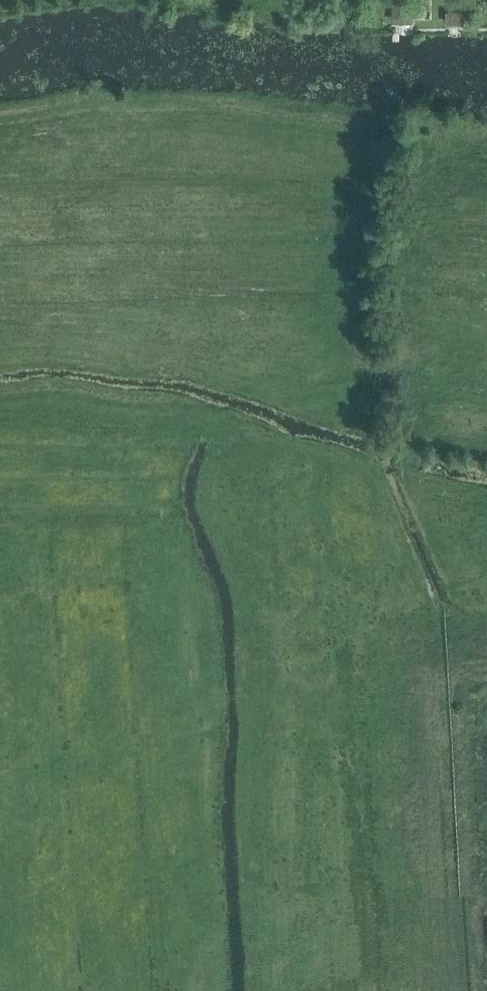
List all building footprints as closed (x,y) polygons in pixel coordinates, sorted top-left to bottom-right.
[(422,0),(393,0),(392,15),(421,15),(422,0)] [(464,21),(464,11),(446,11),(447,21),(464,21)]
